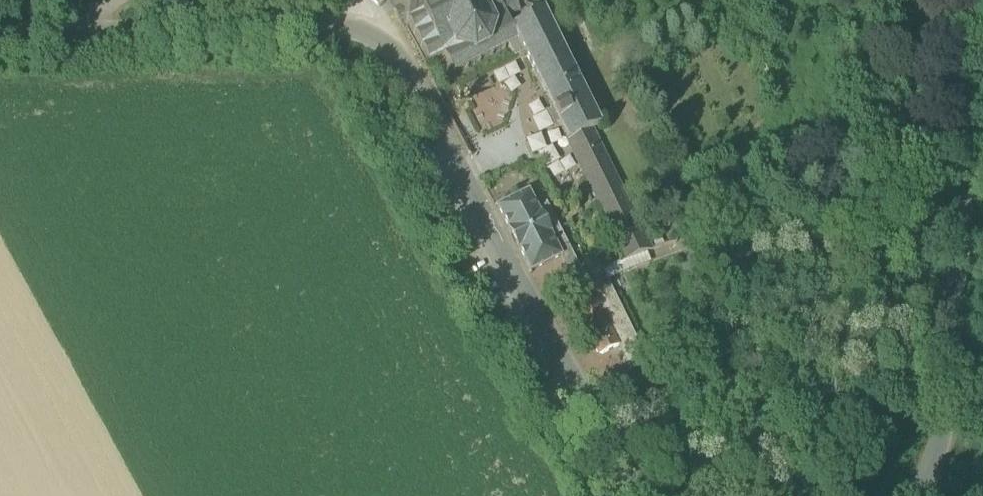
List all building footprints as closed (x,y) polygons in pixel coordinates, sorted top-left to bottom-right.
[(518,40),(519,40),(501,5),(511,0),(406,0),(399,4),(401,7),(394,10),(400,21),(407,18),(429,62),(443,54),(452,72),(453,73),(518,40)] [(626,257),(627,259),(651,250),(591,130),(601,125),(539,0),(511,0),(501,5),(519,40),(518,40),(520,43),(520,42),(626,257)] [(541,134),(528,140),(534,153),(547,147),(541,134)] [(497,207),(509,230),(508,230),(518,250),(519,249),(530,272),(557,259),(569,283),(586,277),(545,200),(544,201),(545,203),(537,207),(529,191),(497,207)] [(626,376),(637,370),(641,368),(640,367),(638,368),(630,353),(638,348),(599,271),(587,277),(586,277),(569,283),(570,286),(565,288),(597,352),(596,353),(603,355),(604,354),(605,353),(616,349),(628,373),(626,375),(626,376)]
